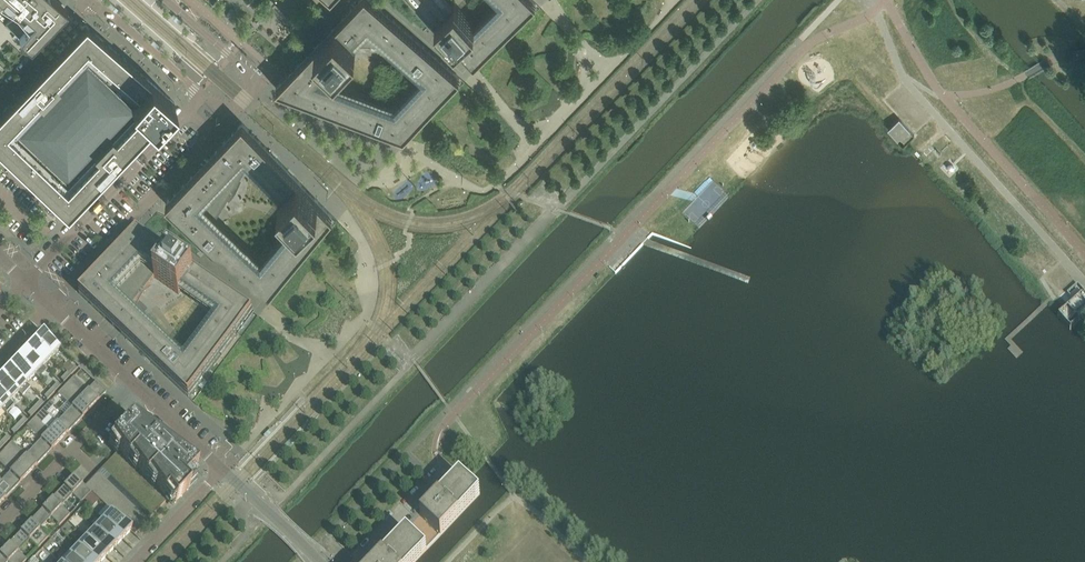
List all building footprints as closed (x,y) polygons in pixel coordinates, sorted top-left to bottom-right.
[(23,12),(17,16),(5,24),(6,25),(30,46),(65,9),(67,8),(58,0),(9,0),(23,12)] [(283,80),(276,88),(404,136),(460,77),(432,53),(371,0),(360,0),(348,12),(339,22),(310,52),(296,67),(283,80)] [(435,21),(454,41),(474,63),(536,3),(533,0),(502,0),(504,1),(473,31),(470,27),(474,23),(455,3),(451,6),(445,0),(417,0),(435,21)] [(175,102),(85,24),(0,113),(0,152),(67,215),(149,129),(156,122),(175,102)] [(914,134),(899,118),(896,121),(888,127),(888,128),(903,145),(914,134)] [(206,161),(183,185),(166,203),(265,298),(333,216),(242,123),(229,137),(217,149),(206,161)] [(105,267),(79,294),(116,329),(120,333),(189,398),(220,357),(253,313),(137,234),(130,241),(124,247),(105,267)] [(1078,285),(1067,294),(1070,297),(1074,302),(1058,316),(1070,330),(1084,317),(1084,293),(1078,285)] [(24,315),(18,309),(14,313),(20,319),(24,315)] [(60,349),(51,341),(43,332),(34,342),(51,358),(60,349)] [(51,358),(34,342),(25,350),(43,367),(51,358)] [(47,371),(43,367),(25,350),(17,359),(34,376),(39,380),(47,371)] [(34,376),(17,359),(9,368),(12,371),(26,384),(34,376)] [(70,376),(77,369),(73,366),(70,369),(67,373),(70,376)] [(26,384),(12,371),(9,368),(1,376),(12,388),(18,393),(22,397),(30,388),(26,384)] [(64,383),(70,376),(67,373),(60,380),(64,383),(63,383),(64,383)] [(12,388),(1,376),(0,377),(0,392),(10,402),(18,393),(12,388)] [(90,410),(106,393),(95,383),(87,391),(74,377),(65,386),(90,410)] [(53,394),(60,386),(60,387),(57,383),(50,390),(53,394)] [(90,410),(65,386),(57,395),(71,408),(64,416),(74,426),(90,410)] [(47,401),(53,394),(50,390),(44,397),(47,400),(47,401)] [(0,392),(0,409),(1,410),(6,415),(15,406),(10,402),(0,392)] [(37,411),(44,404),(40,401),(34,408),(37,411)] [(31,418),(37,411),(34,408),(27,415),(31,418),(30,418),(31,418)] [(59,442),(74,426),(64,416),(56,423),(43,410),(34,419),(59,442)] [(20,428),(27,421),(24,418),(17,425),(20,428)] [(59,442),(34,419),(26,427),(40,440),(32,448),(43,459),(59,442)] [(197,481),(191,476),(197,470),(165,446),(157,441),(152,437),(152,436),(131,420),(111,441),(108,445),(115,455),(85,486),(91,492),(100,501),(106,508),(110,511),(131,531),(135,535),(166,501),(171,508),(174,504),(175,505),(197,481)] [(14,435),(20,428),(17,425),(11,432),(14,435)] [(4,446),(11,439),(10,439),(7,436),(0,443),(4,446)] [(28,475),(43,459),(32,448),(25,456),(12,443),(3,452),(12,460),(28,475)] [(12,460),(3,452),(0,455),(0,465),(9,473),(1,481),(12,491),(28,475),(12,460)] [(462,513),(480,494),(460,474),(441,494),(420,516),(440,535),(462,513)] [(83,501),(91,492),(85,486),(85,487),(73,476),(52,499),(61,507),(72,496),(81,504),(83,501)] [(12,491),(1,481),(0,482),(0,504),(12,491)] [(92,509),(100,501),(91,492),(83,501),(92,509)] [(69,515),(61,507),(52,499),(30,521),(39,530),(51,518),(59,526),(69,515)] [(131,531),(110,511),(106,508),(98,517),(102,520),(123,540),(131,531)] [(123,540),(102,520),(94,529),(114,548),(123,540)] [(48,538),(39,530),(30,521),(9,544),(18,552),(29,541),(38,549),(48,538)] [(114,548),(94,529),(85,538),(106,557),(114,548)] [(427,549),(406,530),(385,552),(376,561),(415,561),(427,549)] [(85,538),(77,546),(94,561),(101,561),(106,557),(85,538)] [(18,552),(9,544),(0,553),(0,561),(25,561),(26,561),(18,552)] [(77,546),(69,555),(76,561),(94,561),(77,546)]
